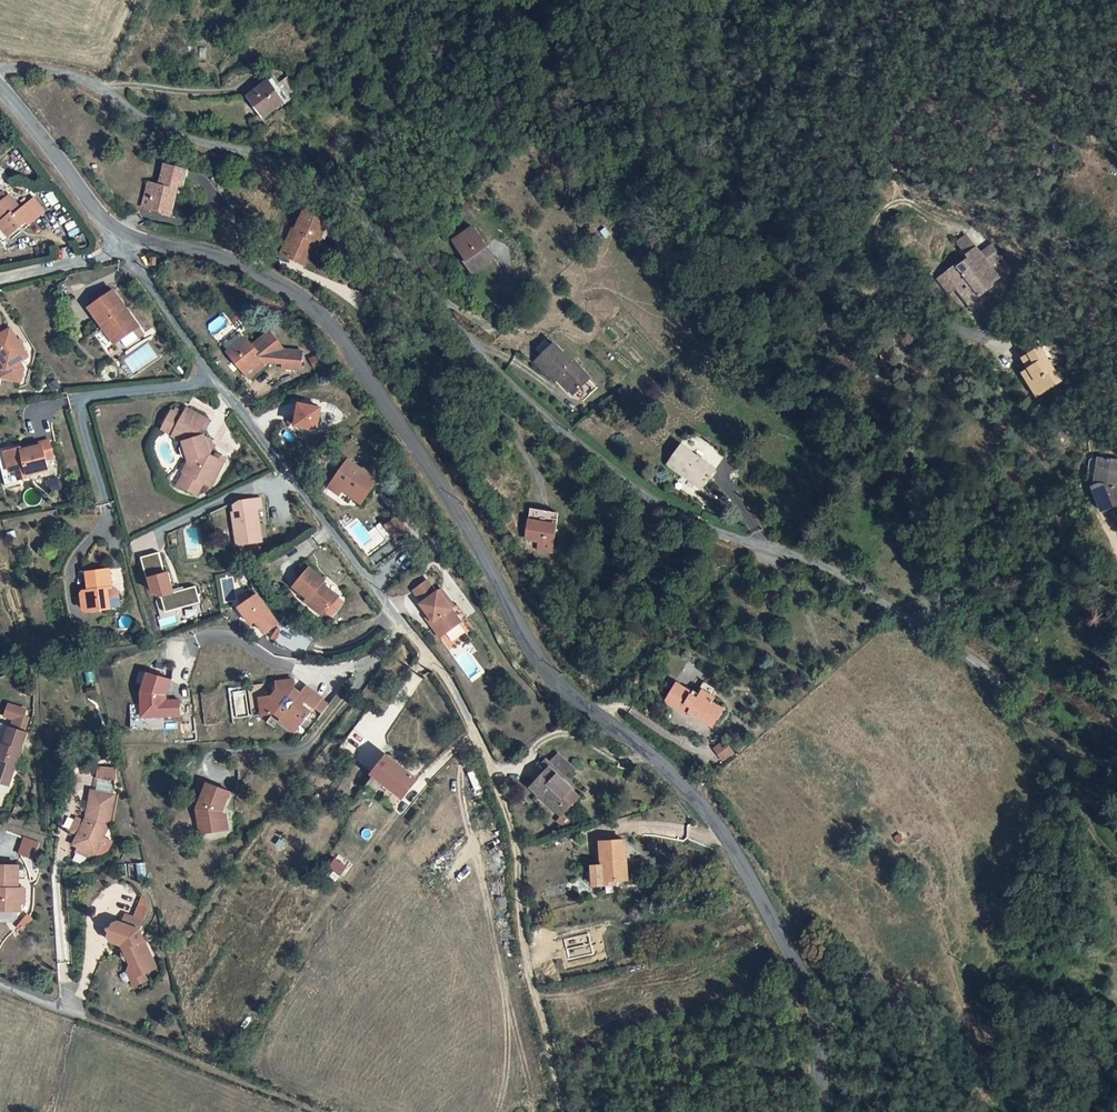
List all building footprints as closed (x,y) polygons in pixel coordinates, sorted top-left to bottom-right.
[(266,78),(280,98),(285,94),(272,75),(266,78)] [(280,98),(266,78),(248,91),(261,112),(280,98)] [(177,188),(183,190),(187,169),(160,163),(156,178),(148,176),(140,209),(170,216),(177,188)] [(11,205),(5,201),(0,206),(0,215),(11,205)] [(0,215),(0,226),(5,231),(9,228),(19,239),(31,228),(35,232),(51,219),(39,206),(26,217),(14,203),(11,205),(0,215)] [(320,242),(324,244),(335,224),(311,211),(299,231),(303,233),(290,256),(307,265),(320,242)] [(497,252),(477,221),(457,234),(468,253),(465,254),(473,266),(497,252)] [(5,231),(16,243),(19,239),(9,228),(5,231)] [(299,231),(296,229),(283,252),(290,256),(303,233),(299,231)] [(967,234),(958,241),(963,247),(972,240),(967,234)] [(972,240),(963,247),(971,257),(961,266),(959,264),(949,272),(959,283),(956,286),(974,308),(986,299),(982,293),(994,285),(992,283),(1000,276),(991,265),(982,253),(972,240)] [(993,244),(982,253),(991,265),(1003,256),(993,244)] [(959,283),(949,272),(941,278),(950,290),(956,286),(959,283)] [(98,301),(101,306),(117,296),(114,291),(98,301)] [(101,306),(96,309),(108,327),(114,323),(127,343),(146,331),(122,293),(117,296),(101,306)] [(0,319),(0,359),(3,364),(5,369),(3,378),(19,382),(22,369),(18,362),(27,357),(11,329),(4,333),(2,328),(0,319)] [(114,323),(108,327),(120,347),(127,343),(114,323)] [(228,344),(232,350),(251,338),(246,332),(228,344)] [(286,371),(304,372),(307,352),(289,350),(275,332),(256,345),(251,338),(232,350),(246,370),(265,356),(268,361),(271,366),(278,362),(280,366),(286,367),(286,371)] [(574,356),(557,337),(538,353),(556,375),(561,370),(575,388),(595,373),(578,353),(574,356)] [(1029,369),(1022,373),(1038,398),(1065,381),(1043,346),(1022,359),(1029,369)] [(246,370),(250,374),(268,361),(265,356),(246,370)] [(313,360),(316,369),(327,364),(324,356),(313,360)] [(998,381),(993,370),(986,374),(991,385),(998,381)] [(170,408),(179,413),(183,406),(173,402),(170,408)] [(325,408),(303,403),(298,425),(320,430),(325,408)] [(199,433),(197,428),(198,424),(202,414),(183,405),(183,406),(179,413),(170,408),(167,406),(161,420),(171,424),(169,428),(168,431),(178,436),(185,455),(180,466),(182,466),(187,469),(181,483),(196,489),(202,477),(210,481),(221,456),(207,450),(204,445),(208,443),(205,434),(199,433)] [(202,425),(207,416),(202,414),(198,424),(202,425)] [(171,424),(161,420),(160,424),(169,428),(171,424)] [(208,432),(197,428),(199,433),(205,434),(208,443),(204,445),(207,450),(211,441),(208,432)] [(185,455),(178,436),(176,441),(180,454),(185,455)] [(18,448),(17,444),(9,447),(5,448),(9,468),(12,468),(15,478),(25,475),(25,471),(43,467),(41,457),(49,456),(45,438),(29,441),(30,445),(18,448)] [(721,471),(683,443),(669,461),(708,489),(721,471)] [(5,448),(0,449),(0,461),(2,470),(9,468),(5,448)] [(1096,507),(1116,510),(1116,459),(1102,457),(1096,507)] [(344,491),(360,504),(378,482),(374,479),(374,474),(366,469),(362,470),(350,461),(333,484),(344,491)] [(176,480),(181,483),(187,469),(182,466),(176,480)] [(339,498),(344,491),(333,484),(332,483),(327,489),(339,498)] [(249,545),(271,534),(258,505),(262,503),(256,492),(238,501),(235,508),(237,512),(234,514),(249,545)] [(540,545),(552,548),(561,507),(534,502),(528,532),(542,535),(540,545)] [(396,518),(383,527),(394,541),(406,532),(396,518)] [(534,550),(536,542),(525,541),(524,548),(534,550)] [(162,553),(144,558),(154,593),(165,597),(169,612),(201,604),(197,587),(173,594),(162,553)] [(84,569),(87,585),(85,585),(89,608),(108,605),(104,585),(110,584),(107,565),(84,569)] [(325,613),(331,619),(345,604),(339,598),(324,584),(327,581),(312,567),(294,584),(310,599),(325,613)] [(413,593),(422,605),(436,596),(427,583),(413,593)] [(104,585),(108,605),(121,602),(118,587),(113,584),(110,584),(104,585)] [(89,608),(85,585),(83,585),(80,586),(78,588),(81,606),(89,608)] [(436,596),(422,605),(420,607),(429,618),(442,638),(460,625),(450,611),(453,609),(441,592),(436,596)] [(256,595),(238,608),(250,625),(255,621),(264,634),(277,624),(256,595)] [(325,613),(310,599),(305,603),(320,618),(325,613)] [(450,611),(460,625),(466,621),(456,607),(453,609),(450,611)] [(425,620),(439,640),(442,638),(429,618),(425,620)] [(466,624),(442,638),(448,648),(472,633),(466,624)] [(169,679),(147,672),(139,689),(140,716),(179,715),(178,700),(164,700),(164,694),(169,679)] [(258,699),(260,716),(274,714),(280,719),(278,722),(290,731),(296,724),(299,727),(301,725),(305,720),(309,714),(300,707),(303,702),(297,698),(290,692),(293,688),(292,681),(275,683),(276,691),(270,697),(258,699)] [(681,687),(673,682),(661,700),(683,714),(686,711),(697,719),(700,715),(711,721),(719,709),(708,702),(711,697),(699,689),(697,693),(694,697),(688,693),(689,692),(681,687)] [(694,697),(697,693),(683,684),(681,687),(689,692),(688,693),(694,697)] [(256,685),(246,687),(251,717),(260,716),(258,699),(256,685)] [(312,710),(320,701),(305,689),(297,698),(303,702),(300,707),(309,714),(312,710)] [(320,701),(312,710),(320,716),(327,707),(320,701)] [(3,720),(27,727),(31,717),(25,716),(27,707),(9,702),(3,720)] [(700,715),(697,719),(708,726),(711,721),(700,715)] [(305,720),(301,725),(305,728),(309,723),(305,720)] [(14,765),(20,749),(19,749),(25,732),(0,724),(0,784),(7,786),(14,765)] [(296,724),(290,731),(294,734),(299,727),(296,724)] [(726,738),(713,748),(723,761),(736,752),(726,738)] [(543,766),(546,768),(554,759),(551,757),(543,766)] [(414,782),(385,758),(370,777),(399,801),(414,782)] [(559,782),(568,770),(554,759),(546,768),(543,766),(542,764),(538,769),(545,775),(530,792),(538,799),(542,796),(546,799),(545,802),(559,814),(566,806),(569,808),(576,800),(566,791),(568,789),(559,782)] [(226,793),(205,783),(194,809),(196,821),(201,820),(203,833),(221,831),(219,815),(216,816),(216,812),(218,812),(226,793)] [(112,784),(104,784),(103,793),(89,790),(84,817),(82,821),(76,834),(74,837),(75,840),(91,848),(95,847),(105,824),(111,794),(112,784)] [(538,799),(560,819),(569,808),(566,806),(559,814),(545,802),(546,799),(542,796),(538,799)] [(68,830),(76,834),(82,821),(74,817),(68,830)] [(18,854),(34,860),(40,842),(24,836),(18,854)] [(75,840),(74,837),(71,844),(92,853),(95,847),(91,848),(75,840)] [(625,837),(601,840),(604,864),(595,865),(597,885),(607,883),(607,879),(628,876),(625,857),(628,857),(625,837)] [(337,857),(330,865),(342,874),(349,866),(337,857)] [(0,864),(0,910),(18,911),(18,903),(22,903),(23,890),(15,890),(16,887),(16,865),(0,864)] [(139,918),(123,913),(120,922),(137,927),(139,918)] [(137,927),(120,922),(116,921),(112,923),(106,935),(108,940),(120,944),(128,962),(125,970),(133,973),(134,975),(140,972),(153,966),(137,927)] [(133,973),(125,970),(131,984),(144,978),(140,972),(134,975),(133,973)]
